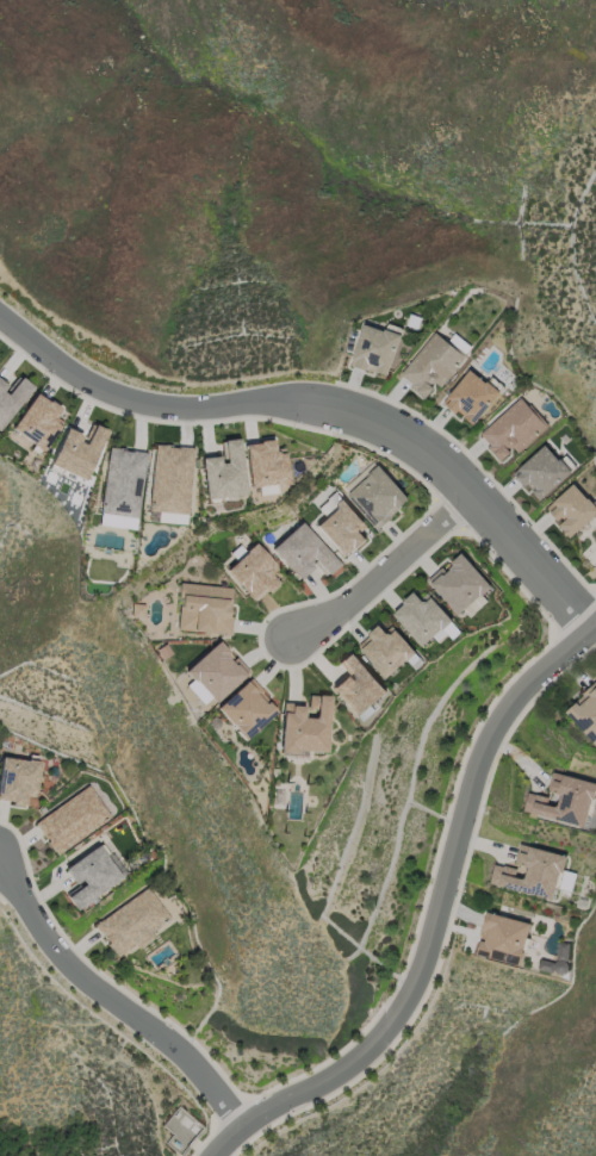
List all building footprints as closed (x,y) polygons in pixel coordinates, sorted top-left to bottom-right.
[(386,376),(400,335),(364,323),(351,364),(386,376)] [(453,345),(433,331),(398,376),(426,397),(437,382),(441,385),(462,359),(449,349),(453,345)] [(473,425),(499,392),(469,369),(443,402),(473,425)] [(0,380),(0,430),(30,385),(17,376),(10,386),(0,380)] [(54,418),(60,408),(34,392),(10,430),(42,450),(61,422),(54,418)] [(478,434),(500,460),(513,449),(516,453),(547,426),(521,396),(478,434)] [(65,428),(49,465),(85,480),(106,430),(91,424),(85,436),(65,428)] [(244,495),(237,438),(220,440),(222,455),(200,458),(205,500),(244,495)] [(248,487),(257,486),(258,494),(276,492),(275,484),(286,483),(282,447),(273,449),(272,440),(243,443),(248,487)] [(539,501),(570,471),(544,443),(513,473),(539,501)] [(150,511),(189,513),(191,447),(153,445),(150,511)] [(98,525),(136,530),(146,452),(108,447),(98,525)] [(376,529),(408,500),(378,465),(368,473),(365,469),(342,490),(376,529)] [(595,514),(595,507),(573,482),(544,509),(571,537),(595,514)] [(344,558),(365,538),(359,532),(366,526),(341,498),(333,504),(328,499),(318,508),(325,516),(314,526),(344,558)] [(298,579),(314,564),(324,575),(338,563),(299,522),(270,549),(298,579)] [(225,570),(254,601),(281,576),(251,545),(225,570)] [(470,605),(491,587),(461,552),(428,580),(457,615),(470,605)] [(230,586),(179,583),(176,631),(228,633),(230,586)] [(391,612),(422,649),(444,630),(451,639),(460,631),(427,592),(419,599),(414,592),(391,612)] [(391,626),(384,632),(377,625),(367,634),(372,638),(360,649),(386,678),(415,651),(391,626)] [(213,703),(248,672),(234,656),(231,659),(216,641),(183,671),(213,703)] [(386,690),(350,650),(337,662),(347,673),(331,688),(361,721),(374,709),(370,705),(386,690)] [(276,710),(248,678),(215,708),(244,740),(276,710)] [(595,745),(595,744),(595,682),(595,681),(564,711),(595,745)] [(281,703),(279,751),(326,752),(328,695),(308,694),(307,709),(315,709),(314,718),(302,717),(303,704),(281,703)] [(24,804),(25,796),(34,797),(38,761),(0,757),(0,801),(24,804)] [(585,827),(595,781),(552,773),(548,795),(527,791),(522,814),(585,827)] [(33,821),(54,854),(110,819),(89,786),(33,821)] [(63,868),(75,887),(63,895),(73,909),(120,879),(98,845),(63,868)] [(564,855),(520,845),(514,867),(494,863),(489,884),(554,899),(564,855)] [(93,923),(114,957),(134,945),(170,922),(149,888),(93,923)] [(477,955),(520,965),(530,923),(487,913),(477,955)] [(539,960),(538,971),(566,973),(568,942),(556,942),(555,961),(539,960)]
